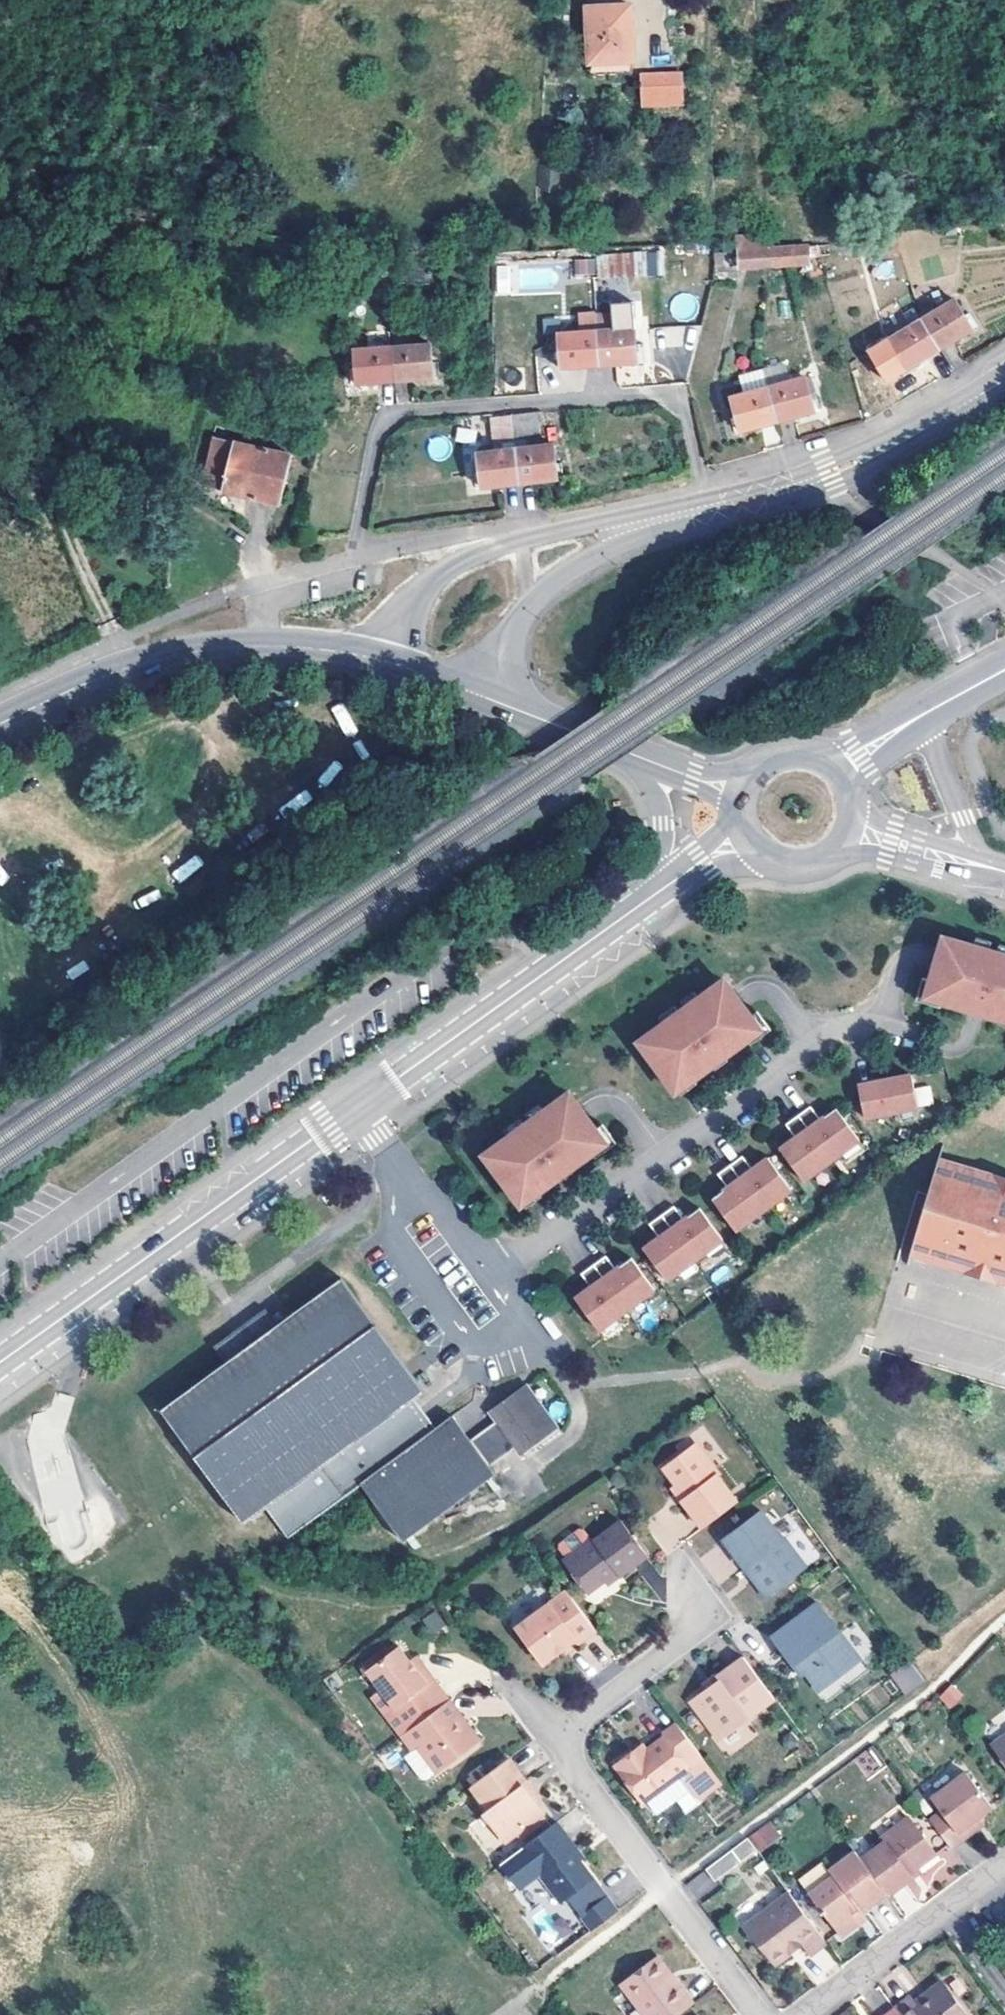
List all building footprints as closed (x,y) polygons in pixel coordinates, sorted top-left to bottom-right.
[(641,64),(639,10),(575,12),(577,66),(641,64)] [(684,107),(683,71),(639,72),(640,108),(684,107)] [(801,265),(799,248),(772,249),(770,267),(801,265)] [(770,267),(772,249),(742,252),(743,269),(770,267)] [(597,259),(598,279),(635,276),(634,256),(597,259)] [(594,275),(594,259),(574,259),(574,275),(594,275)] [(923,321),(940,350),(973,330),(956,302),(935,314),(932,308),(921,314),(925,320),(923,321)] [(940,350),(923,321),(921,323),(913,310),(903,315),(911,329),(890,341),(907,370),(940,350)] [(596,315),(596,314),(583,314),(585,333),(559,335),(562,370),(600,366),(596,315)] [(596,315),(600,366),(639,364),(636,330),(616,332),(614,314),(596,315)] [(393,348),(396,382),(435,379),(432,346),(393,348)] [(396,382),(393,348),(355,352),(358,384),(396,382)] [(777,423),(768,389),(763,370),(739,377),(744,396),(732,399),(741,432),(777,423)] [(768,389),(777,423),(815,413),(806,379),(768,389)] [(538,440),(535,411),(512,413),(520,484),(559,479),(555,446),(528,449),(528,442),(538,440)] [(520,484),(512,413),(491,415),(495,447),(505,446),(506,453),(478,456),(482,489),(520,484)] [(281,505),(290,467),(295,468),(297,461),(292,460),(293,456),(216,437),(204,487),(281,505)] [(333,706),(342,736),(354,732),(345,702),(333,706)] [(941,938),(925,991),(953,1000),(952,1003),(969,1008),(978,979),(991,983),(982,1012),(999,1017),(1000,1013),(1004,1015),(1004,951),(972,941),(970,946),(941,938)] [(991,983),(978,979),(969,1008),(982,1012),(991,983)] [(663,1026),(640,1043),(672,1089),(696,1072),(698,1075),(712,1064),(695,1040),(706,1032),(724,1056),(737,1046),(735,1043),(758,1026),(726,980),(702,998),(699,995),(660,1023),(663,1026)] [(706,1032),(695,1040),(712,1064),(724,1056),(706,1032)] [(917,1105),(911,1072),(858,1083),(864,1116),(917,1105)] [(509,1139),(485,1157),(517,1202),(541,1185),(544,1188),(557,1178),(539,1154),(550,1145),(568,1170),(582,1160),(579,1157),(604,1139),(571,1094),(547,1112),(543,1108),(506,1136),(509,1139)] [(795,1136),(780,1147),(803,1179),(859,1138),(836,1106),(820,1117),(810,1104),(785,1122),(795,1136)] [(550,1145),(539,1154),(557,1178),(568,1170),(550,1145)] [(727,1186),(711,1197),(735,1229),(790,1188),(767,1156),(751,1167),(741,1154),(717,1172),(727,1186)] [(952,1160),(927,1259),(1004,1278),(1004,1173),(952,1160)] [(658,1236),(643,1247),(666,1279),(722,1238),(699,1206),(683,1217),(673,1204),(648,1222),(658,1236)] [(575,1297),(598,1329),(654,1288),(631,1256),(615,1267),(605,1254),(580,1272),(590,1286),(575,1297)] [(164,1415),(186,1446),(239,1518),(260,1502),(285,1535),(360,1481),(401,1540),(494,1473),(488,1465),(514,1447),(519,1454),(556,1428),(525,1385),(489,1411),(494,1417),(467,1438),(451,1415),(435,1424),(413,1396),(420,1390),(344,1283),(278,1331),(263,1309),(259,1312),(241,1325),(215,1344),(230,1365),(164,1415)] [(701,1526),(737,1500),(718,1473),(721,1472),(695,1437),(659,1463),(679,1490),(677,1492),(701,1526)] [(759,1507),(719,1536),(743,1565),(749,1561),(754,1571),(750,1575),(762,1593),(805,1562),(779,1527),(775,1530),(759,1507)] [(586,1536),(559,1557),(581,1590),(612,1566),(614,1571),(642,1552),(616,1519),(590,1538),(586,1536)] [(594,1630),(563,1589),(513,1625),(539,1661),(559,1646),(573,1635),(579,1643),(594,1630)] [(814,1600),(766,1636),(788,1667),(798,1659),(819,1688),(858,1658),(814,1600)] [(422,1618),(430,1634),(445,1626),(437,1611),(422,1618)] [(573,1635),(559,1646),(565,1654),(579,1643),(573,1635)] [(368,1696),(398,1736),(402,1733),(451,1696),(419,1654),(408,1661),(396,1644),(363,1670),(377,1689),(368,1696)] [(715,1741),(769,1700),(738,1656),(710,1676),(714,1681),(686,1701),(715,1741)] [(904,1695),(924,1681),(909,1660),(890,1674),(904,1695)] [(955,1684),(938,1693),(947,1708),(964,1699),(955,1684)] [(476,1732),(452,1696),(451,1696),(402,1733),(413,1746),(419,1741),(435,1763),(476,1732)] [(687,1777),(704,1766),(672,1722),(657,1734),(660,1738),(631,1759),(626,1752),(608,1764),(636,1803),(681,1769),(687,1777)] [(992,1742),(1004,1762),(1004,1732),(992,1742)] [(545,1812),(530,1788),(526,1791),(519,1780),(524,1777),(509,1755),(469,1785),(488,1812),(482,1816),(501,1846),(545,1812)] [(966,1814),(979,1805),(996,1794),(971,1761),(932,1788),(943,1804),(928,1815),(948,1842),(972,1824),(966,1814)] [(526,1791),(530,1788),(535,1785),(528,1774),(524,1777),(519,1780),(526,1791)] [(966,1814),(972,1824),(985,1815),(979,1805),(966,1814)] [(858,1849),(886,1885),(908,1868),(902,1858),(910,1855),(913,1859),(930,1846),(903,1808),(875,1827),(880,1833),(858,1849)] [(571,1841),(555,1820),(522,1845),(539,1869),(538,1872),(556,1897),(590,1873),(577,1855),(569,1844),(571,1841)] [(767,1822),(707,1867),(717,1879),(776,1835),(767,1822)] [(858,1849),(854,1843),(826,1863),(832,1870),(809,1887),(839,1929),(858,1917),(853,1909),(886,1885),(858,1849)] [(707,1873),(687,1880),(693,1898),(713,1890),(707,1873)] [(809,1952),(828,1939),(789,1888),(745,1921),(776,1961),(801,1941),(809,1952)] [(536,1891),(537,1915),(550,1915),(549,1891),(536,1891)] [(693,2000),(655,1952),(619,1979),(646,2014),(673,2014),(693,2000)] [(942,1979),(916,1998),(912,1993),(897,2004),(905,2014),(969,2014),(942,1979)] [(897,2004),(883,2014),(905,2014),(897,2004)]
